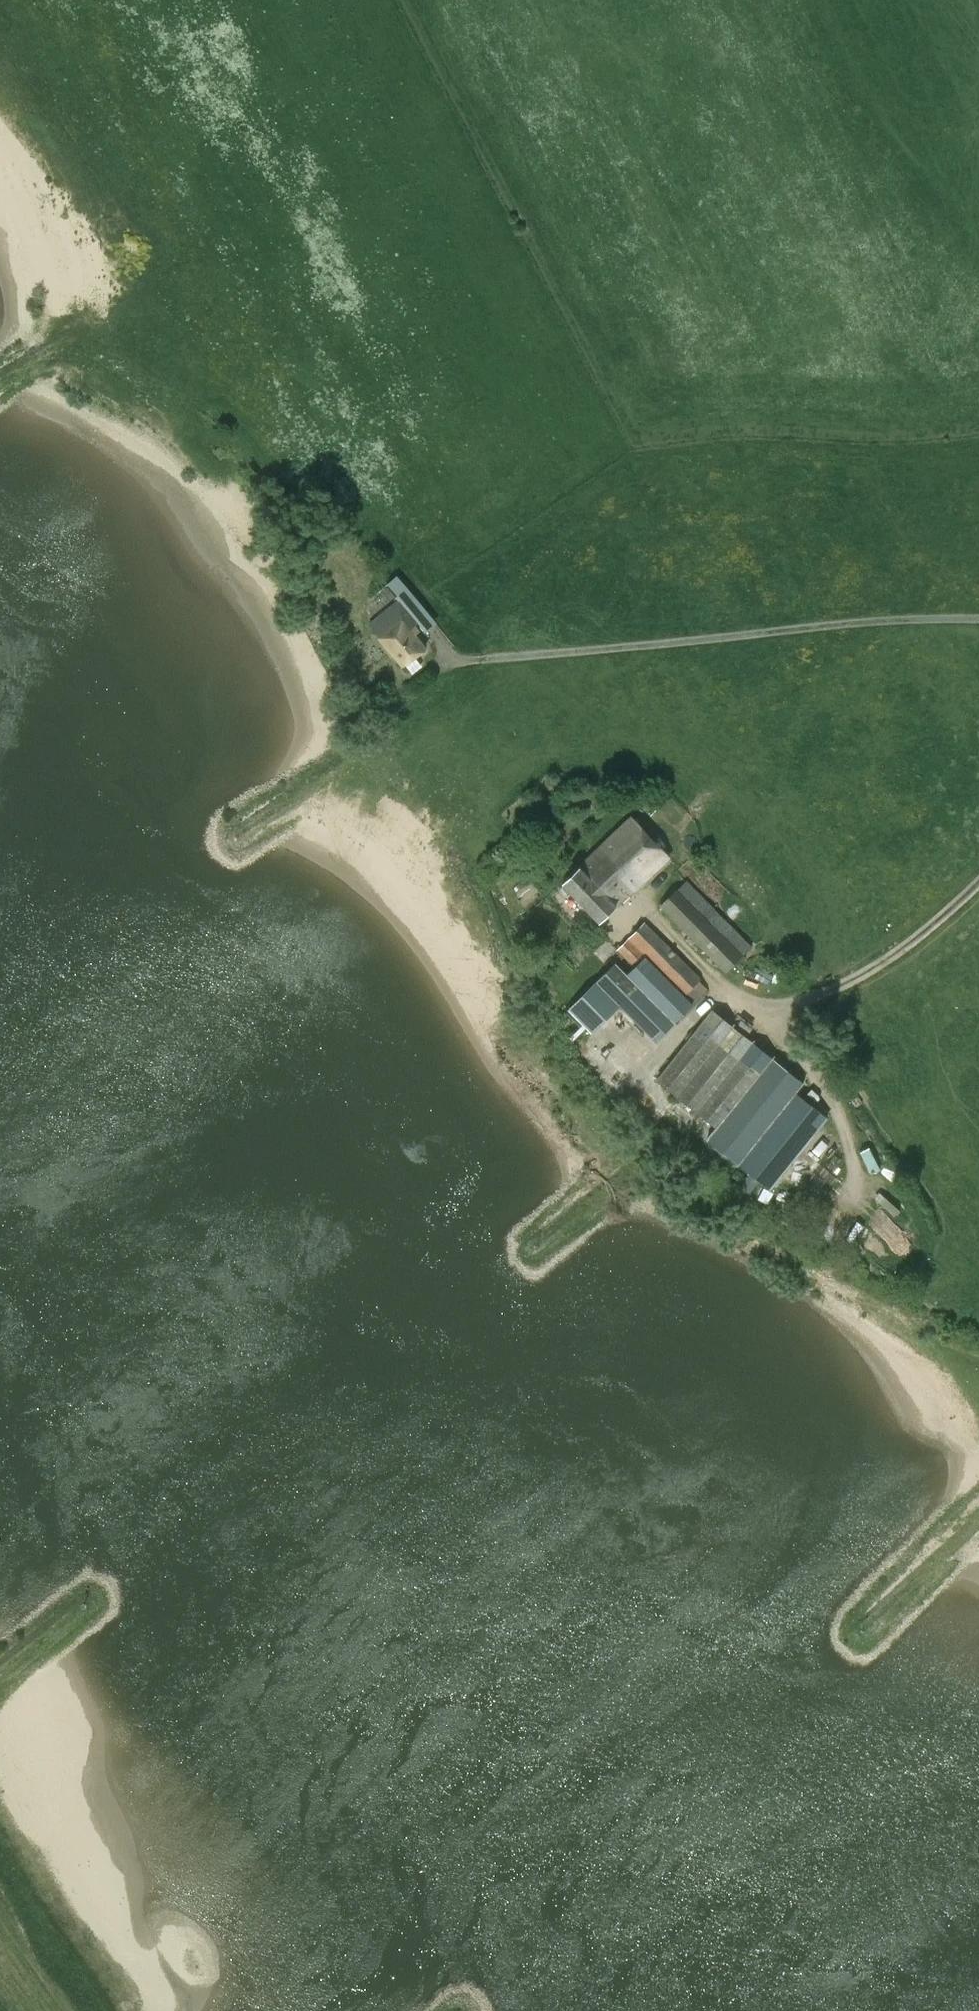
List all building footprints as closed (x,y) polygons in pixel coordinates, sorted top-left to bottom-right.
[(403,666),(424,649),(410,631),(419,624),(400,601),(370,625),(403,666)] [(599,920),(667,857),(631,819),(563,882),(599,920)] [(751,946),(687,881),(659,906),(725,973),(751,946)] [(644,956),(645,957),(628,974),(618,962),(569,1009),(592,1034),(621,1005),(656,1041),(694,1005),(683,995),(701,979),(646,923),(617,950),(633,966),(644,956)] [(717,1128),(708,1139),(772,1191),(831,1118),(799,1092),(807,1082),(714,1008),(657,1080),(717,1128)]
